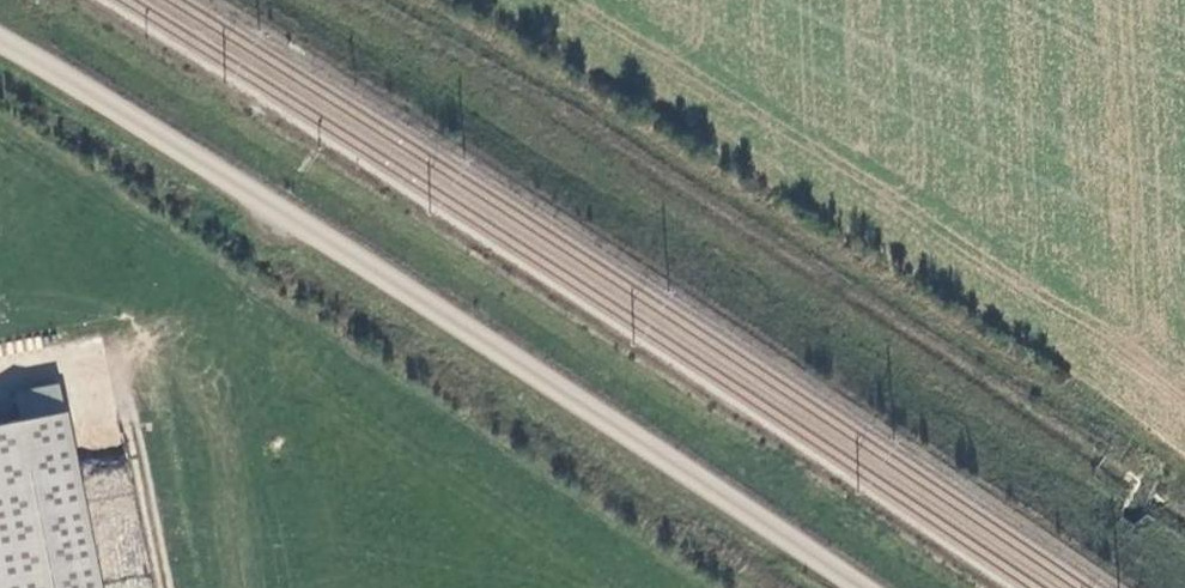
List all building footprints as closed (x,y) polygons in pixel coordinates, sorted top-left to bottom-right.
[(0,423),(0,587),(104,587),(60,378),(14,388),(20,419),(0,423)]
